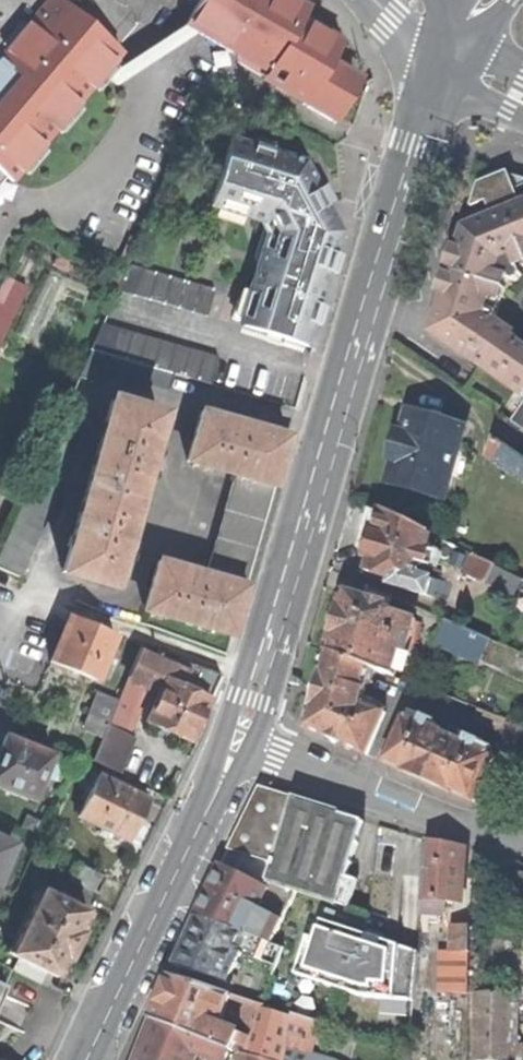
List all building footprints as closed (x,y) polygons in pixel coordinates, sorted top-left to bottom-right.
[(11,181),(103,74),(111,64),(120,54),(57,0),(46,0),(44,2),(42,0),(0,0),(0,171),(11,181)] [(334,120),(355,83),(344,77),(348,70),(330,60),(341,40),(303,17),(308,7),(295,0),(200,0),(186,25),(197,32),(235,53),(236,59),(259,73),(268,71),(271,65),(312,88),(303,103),(334,120)] [(122,74),(111,64),(103,74),(121,89),(197,32),(186,25),(122,74)] [(327,204),(332,201),(328,193),(323,184),(317,187),(302,161),(271,150),(273,144),(256,138),(254,144),(231,137),(213,201),(254,212),(257,202),(261,203),(267,205),(264,215),(266,216),(272,228),(242,325),(306,345),(313,322),(319,304),(327,278),(329,271),(335,252),(342,230),(327,204)] [(473,209),(488,203),(517,192),(522,189),(522,179),(522,178),(504,177),(480,186),(473,209)] [(488,203),(494,219),(522,208),(522,206),(517,192),(488,203)] [(451,278),(505,295),(510,280),(517,282),(522,277),(522,275),(521,269),(522,268),(522,208),(494,219),(466,230),(459,251),(453,270),(451,278)] [(448,268),(453,270),(459,251),(454,249),(451,259),(448,268)] [(341,254),(335,252),(329,271),(335,273),(341,254)] [(119,291),(132,294),(141,267),(130,264),(119,291)] [(141,267),(132,294),(146,298),(155,271),(141,267)] [(161,303),(169,275),(155,271),(146,298),(161,303)] [(175,306),(182,279),(169,275),(161,303),(175,306)] [(439,295),(445,296),(451,278),(445,276),(439,295)] [(522,397),(522,347),(514,341),(518,336),(497,322),(505,295),(451,278),(445,296),(441,308),(432,335),(468,360),(471,361),(475,361),(478,359),(479,355),(480,361),(481,364),(485,366),(488,367),(492,366),(490,370),(489,372),(491,375),(522,397)] [(29,289),(10,279),(0,298),(0,341),(29,289)] [(182,279),(175,306),(190,311),(198,283),(182,279)] [(206,315),(213,288),(198,283),(190,311),(206,315)] [(319,304),(313,322),(319,324),(325,306),(319,304)] [(92,350),(108,355),(116,327),(100,323),(92,350)] [(131,332),(116,327),(108,355),(123,359),(131,332)] [(123,359),(137,363),(146,336),(131,332),(123,359)] [(137,363),(152,367),(160,340),(146,336),(137,363)] [(175,344),(160,340),(152,367),(167,372),(175,344)] [(175,344),(167,372),(173,373),(180,375),(188,348),(175,344)] [(180,375),(195,379),(203,352),(188,348),(180,375)] [(169,389),(173,373),(167,372),(152,367),(137,363),(123,359),(108,355),(92,350),(88,349),(78,377),(94,382),(100,367),(169,389)] [(217,356),(203,352),(195,379),(209,384),(217,356)] [(86,486),(139,500),(144,480),(140,479),(147,452),(158,413),(111,400),(86,486)] [(512,422),(522,430),(522,405),(512,422)] [(223,510),(262,521),(287,435),(200,410),(186,460),(208,466),(233,474),(223,510)] [(391,486),(447,501),(453,479),(460,453),(467,430),(443,424),(436,422),(411,415),(405,437),(398,463),(391,486)] [(438,415),(436,422),(443,424),(445,417),(438,415)] [(0,544),(0,568),(18,575),(27,556),(22,542),(35,537),(30,524),(44,518),(39,505),(53,500),(48,486),(62,481),(56,467),(70,462),(65,448),(75,426),(58,419),(0,544)] [(394,462),(398,463),(405,437),(401,436),(397,449),(394,462)] [(522,479),(522,456),(498,440),(490,458),(508,470),(517,475),(522,479)] [(471,456),(460,453),(453,479),(463,482),(471,456)] [(514,479),(517,475),(508,470),(505,473),(514,479)] [(121,544),(128,519),(133,520),(139,500),(86,486),(62,572),(109,585),(121,544)] [(215,537),(254,548),(262,521),(223,510),(215,537)] [(375,561),(371,575),(395,582),(393,589),(419,597),(420,595),(430,598),(435,582),(428,580),(437,552),(430,550),(435,535),(384,512),(379,528),(376,540),(371,542),(368,550),(371,556),(370,560),(375,561)] [(158,560),(143,609),(229,634),(254,548),(215,537),(204,574),(180,567),(158,560)] [(468,574),(490,585),(498,568),(476,558),(468,574)] [(334,636),(330,653),(374,670),(387,675),(394,649),(404,652),(409,654),(417,622),(390,614),(394,599),(370,589),(367,600),(345,595),(343,605),(341,613),(334,636)] [(332,636),(334,636),(341,613),(338,612),(328,616),(326,628),(332,636)] [(58,637),(49,660),(96,679),(98,674),(107,678),(115,658),(106,655),(114,634),(68,615),(58,637)] [(439,646),(482,664),(491,642),(449,624),(439,646)] [(190,662),(140,643),(127,676),(117,699),(108,720),(129,729),(147,684),(159,688),(144,720),(188,740),(194,726),(198,717),(201,717),(205,715),(208,705),(208,702),(206,700),(208,697),(218,672),(190,662)] [(397,679),(404,652),(394,649),(387,675),(397,679)] [(308,731),(368,757),(387,714),(364,705),(374,670),(330,653),(320,688),(308,731)] [(82,725),(103,734),(106,726),(108,720),(117,699),(96,691),(82,725)] [(406,719),(386,766),(431,785),(476,804),(496,759),(479,752),(482,746),(470,740),(467,746),(435,732),(438,726),(425,721),(423,726),(406,719)] [(515,755),(522,737),(522,728),(512,724),(502,750),(515,755)] [(133,737),(106,726),(103,734),(92,759),(120,772),(133,737)] [(33,800),(51,755),(6,736),(0,751),(0,786),(33,800)] [(79,816),(128,840),(138,820),(148,800),(98,776),(79,816)] [(269,886),(271,887),(312,903),(323,862),(326,863),(336,815),(261,793),(247,822),(233,850),(278,862),(269,886)] [(336,815),(326,863),(351,871),(367,824),(336,815)] [(14,843),(0,837),(0,876),(14,843)] [(428,844),(424,902),(447,902),(462,903),(465,847),(445,845),(428,844)] [(384,847),(375,904),(400,909),(410,852),(384,847)] [(501,860),(513,919),(522,920),(522,867),(501,860)] [(68,878),(97,893),(106,876),(77,862),(68,878)] [(370,918),(349,911),(359,881),(349,878),(351,871),(326,863),(323,862),(312,903),(367,926),(370,918)] [(211,894),(199,920),(247,937),(270,890),(224,867),(211,894)] [(249,938),(282,949),(348,974),(367,926),(312,903),(271,887),(270,890),(247,937),(249,938)] [(69,958),(75,944),(81,932),(79,931),(88,911),(39,888),(8,952),(17,956),(12,969),(39,982),(45,970),(57,975),(66,956),(69,958)] [(447,902),(424,902),(424,913),(446,914),(447,902)] [(243,952),(249,938),(247,937),(199,920),(187,944),(176,968),(228,986),(229,983),(236,970),(243,952)] [(454,927),(454,953),(471,954),(472,927),(454,927)] [(274,963),(277,964),(282,949),(249,938),(243,952),(266,960),(274,963)] [(272,972),(274,963),(266,960),(262,969),(272,972)] [(12,969),(0,964),(0,997),(12,969)] [(240,972),(236,970),(229,983),(235,985),(240,972)] [(238,1044),(242,1034),(220,1026),(231,998),(171,980),(163,1000),(153,1023),(207,1043),(233,1052),(235,1053),(238,1044)] [(515,1047),(516,995),(495,995),(478,994),(477,1059),(515,1059),(515,1047)] [(257,1032),(288,1042),(292,1029),(295,1020),(270,1013),(272,1009),(258,1005),(254,1016),(261,1018),(257,1032)] [(318,1037),(322,1025),(296,1017),(295,1020),(292,1029),(318,1037)] [(207,1043),(153,1023),(143,1051),(139,1059),(200,1059),(201,1057),(207,1043)] [(292,1029),(288,1042),(286,1051),(311,1059),(312,1059),(318,1037),(292,1029)] [(248,1059),(283,1059),(286,1051),(288,1042),(257,1032),(248,1059)] [(238,1044),(247,1047),(251,1037),(242,1034),(238,1044)] [(210,1059),(230,1059),(233,1052),(207,1043),(201,1057),(210,1059)] [(515,1047),(515,1059),(522,1059),(522,1047),(515,1047)] [(286,1051),(283,1059),(311,1059),(286,1051)]
